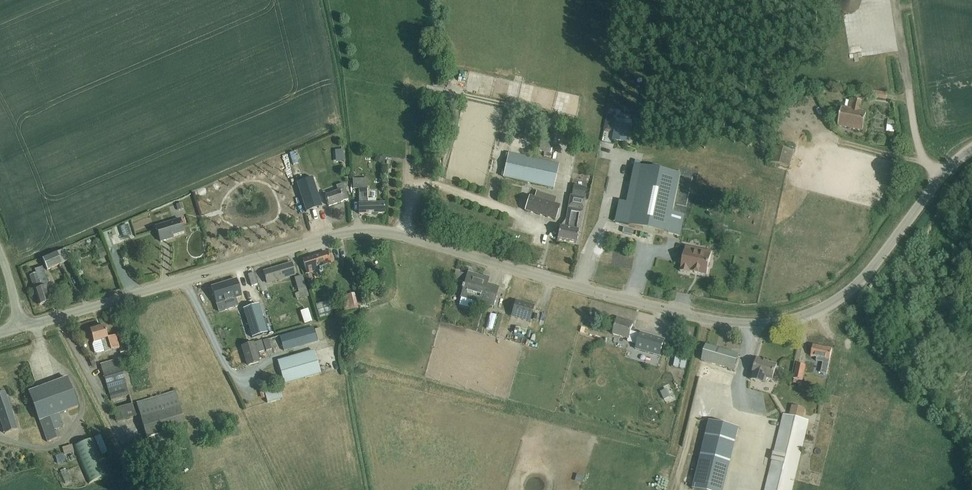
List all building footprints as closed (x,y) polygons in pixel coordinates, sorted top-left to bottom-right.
[(859,111),(862,101),(850,99),(848,109),(841,108),(838,126),(862,131),(866,112),(859,111)] [(607,119),(605,130),(611,131),(613,120),(607,119)] [(896,121),(888,120),(887,128),(895,129),(896,121)] [(616,123),(613,140),(628,143),(631,126),(616,123)] [(774,148),(770,164),(790,169),(794,153),(774,148)] [(558,164),(508,153),(503,176),(553,188),(558,164)] [(629,224),(680,236),(684,217),(673,214),(682,175),(643,166),(629,224)] [(365,179),(352,180),(353,190),(358,190),(359,215),(384,214),(383,205),(375,205),(375,199),(366,200),(366,189),(365,179)] [(312,204),(315,212),(348,201),(342,185),(335,188),(337,192),(312,201),(312,199),(302,202),(304,207),(312,204)] [(525,206),(530,189),(524,188),(520,204),(525,206)] [(559,227),(557,239),(576,243),(578,231),(582,212),(581,211),(581,208),(582,209),(584,199),(583,199),(584,195),(573,193),(572,196),(571,196),(569,206),(570,206),(570,209),(568,209),(565,228),(559,227)] [(525,211),(555,220),(559,206),(529,197),(525,211)] [(155,226),(160,242),(167,240),(167,238),(183,233),(179,219),(155,226)] [(129,222),(122,225),(126,236),(133,233),(129,222)] [(114,229),(102,233),(108,249),(111,247),(106,234),(110,232),(111,236),(116,234),(114,229)] [(710,265),(709,264),(712,252),(686,246),(680,272),(689,274),(689,271),(695,272),(694,273),(699,274),(699,273),(707,275),(708,269),(709,268),(710,265)] [(65,249),(41,259),(46,270),(69,260),(65,249)] [(595,260),(629,268),(632,257),(598,249),(595,260)] [(315,256),(302,260),(306,275),(320,271),(331,267),(330,264),(335,263),(332,254),(328,255),(327,253),(315,256)] [(256,271),(250,272),(253,285),(266,282),(262,263),(255,265),(256,271)] [(264,271),(268,283),(295,275),(291,263),(264,271)] [(110,266),(103,268),(109,283),(116,281),(110,266)] [(35,273),(29,275),(38,305),(50,301),(45,287),(48,286),(42,267),(34,269),(35,273)] [(474,302),(493,307),(498,288),(487,285),(488,279),(468,273),(464,287),(462,286),(461,289),(463,290),(461,296),(475,300),(474,302)] [(302,275),(294,278),(300,299),(308,296),(302,275)] [(222,303),(241,297),(236,280),(211,287),(217,305),(219,312),(225,311),(222,303)] [(244,291),(249,305),(255,302),(251,289),(244,291)] [(341,297),(345,312),(358,308),(354,294),(341,297)] [(318,303),(322,317),(334,313),(330,300),(318,303)] [(511,317),(530,322),(534,306),(516,301),(511,317)] [(259,305),(243,310),(252,338),(267,333),(259,305)] [(310,307),(302,309),(307,323),(315,320),(310,307)] [(616,327),(613,335),(628,339),(628,342),(636,344),(639,334),(634,333),(635,330),(632,329),(633,325),(626,323),(623,322),(617,320),(616,327)] [(528,336),(529,326),(517,325),(516,334),(528,336)] [(105,327),(91,331),(95,343),(93,345),(95,354),(98,355),(105,353),(120,349),(116,336),(109,338),(105,327)] [(284,351),(317,341),(313,328),(280,338),(279,335),(268,339),(268,340),(263,341),(266,352),(282,347),(284,351)] [(660,357),(665,340),(641,333),(636,350),(660,357)] [(253,343),(243,346),(248,365),(258,362),(256,354),(264,351),(262,341),(253,344),(253,343)] [(702,362),(734,371),(738,355),(706,346),(702,362)] [(820,374),(827,375),(832,351),(813,347),(811,357),(817,358),(816,362),(823,363),(820,374)] [(321,374),(314,351),(278,362),(284,384),(321,374)] [(688,368),(690,355),(677,354),(676,366),(688,368)] [(101,365),(113,408),(131,403),(119,360),(101,365)] [(757,360),(752,375),(757,376),(755,382),(765,385),(766,379),(772,381),(777,366),(757,360)] [(794,379),(803,381),(806,366),(797,364),(794,379)] [(642,371),(636,377),(642,382),(648,377),(642,371)] [(59,414),(77,408),(66,378),(29,392),(47,442),(57,439),(54,430),(63,427),(59,414)] [(610,401),(617,397),(610,383),(603,386),(610,401)] [(282,399),(279,386),(264,390),(268,404),(282,399)] [(671,388),(663,388),(664,399),(671,398),(671,388)] [(136,403),(147,438),(186,425),(175,391),(136,403)] [(6,434),(18,429),(5,392),(0,394),(0,418),(6,434)] [(654,423),(664,413),(654,403),(644,413),(654,423)] [(794,403),(792,413),(805,415),(807,405),(794,403)] [(808,422),(784,416),(765,489),(791,489),(808,422)] [(737,430),(708,423),(692,489),(723,489),(737,430)] [(106,476),(92,439),(72,447),(86,484),(106,476)] [(68,466),(63,468),(66,483),(72,482),(68,466)] [(578,475),(576,483),(583,485),(585,477),(578,475)]
